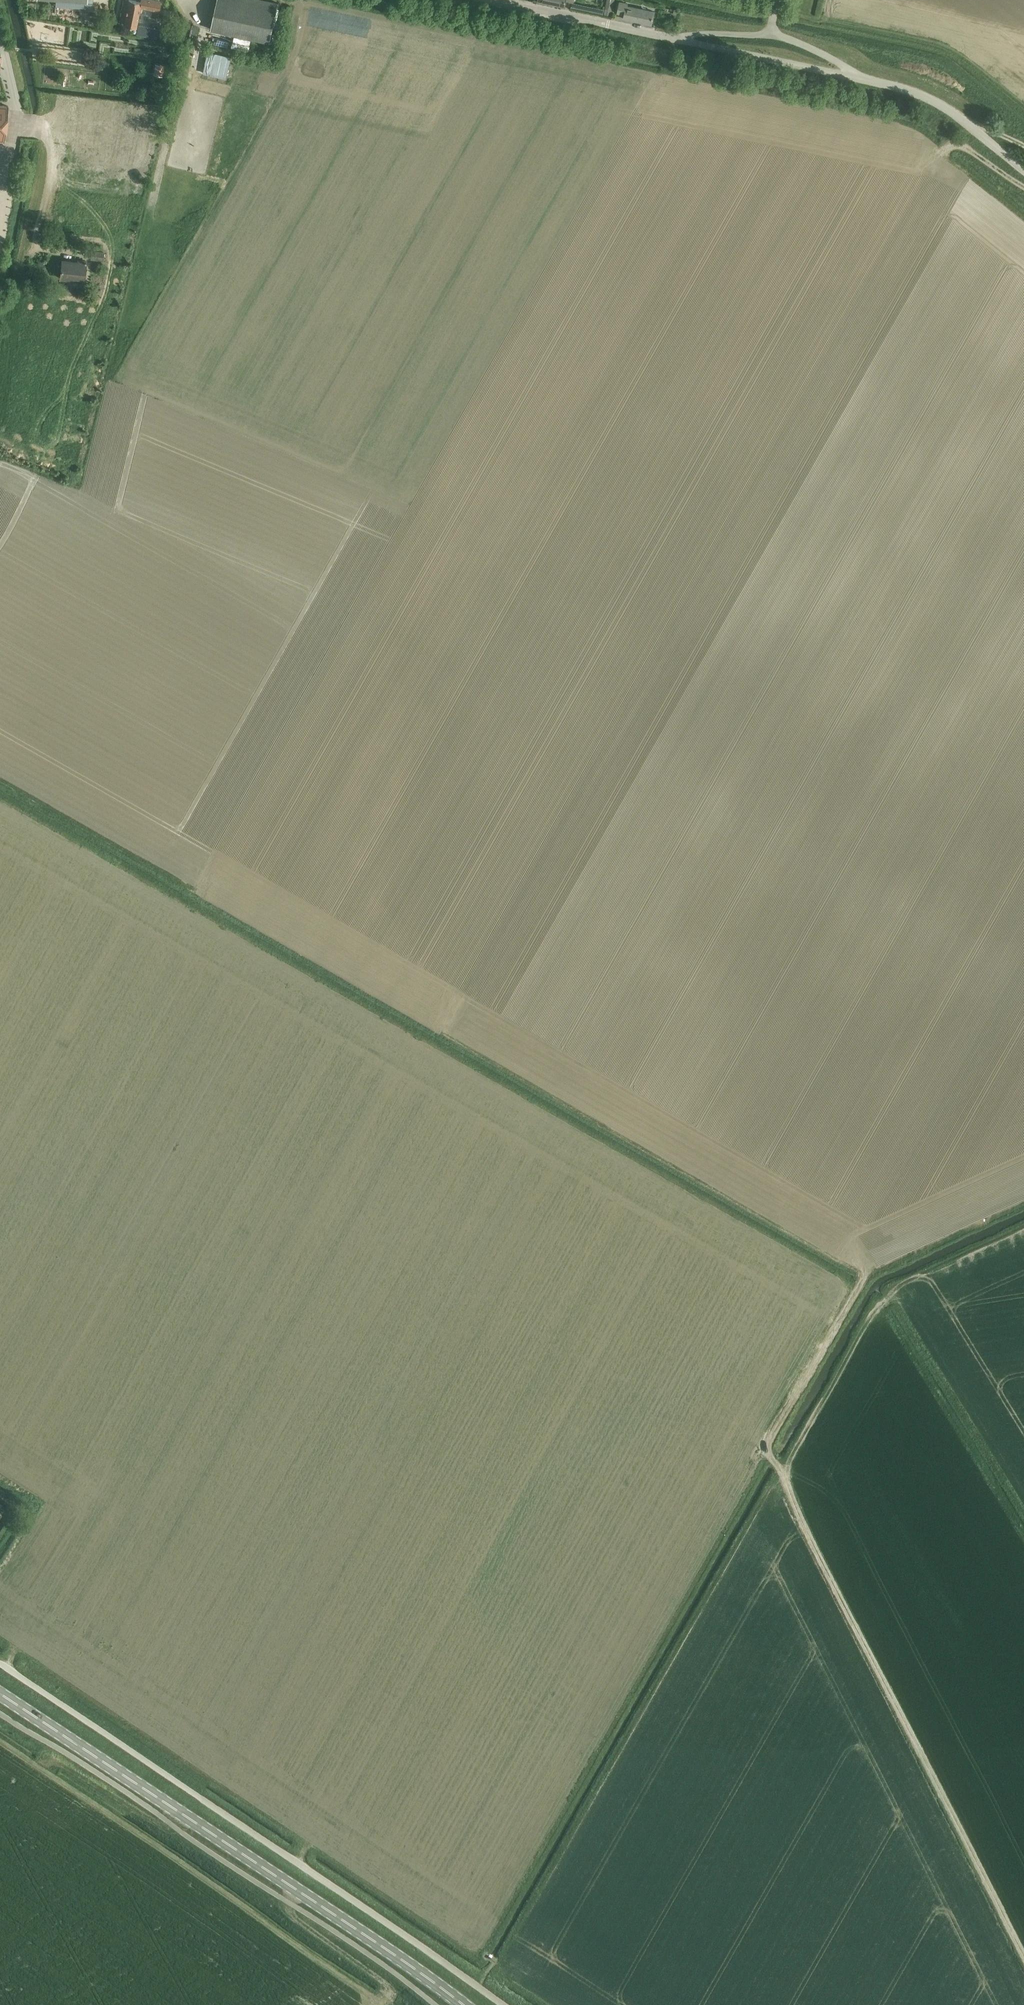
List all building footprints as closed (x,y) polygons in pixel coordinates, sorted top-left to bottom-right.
[(159,11),(161,2),(152,0),(141,0),(140,2),(133,0),(129,0),(124,25),(136,27),(139,11),(141,12),(142,7),(159,11)] [(211,30),(270,43),(278,3),(264,0),(217,0),(211,30)] [(614,0),(610,0),(609,5),(606,5),(605,13),(611,15),(614,0)] [(624,19),(651,24),(654,11),(627,5),(627,3),(620,2),(617,13),(624,15),(624,19)] [(138,25),(136,35),(156,39),(158,29),(149,27),(138,25)] [(192,26),(187,45),(193,47),(198,28),(192,26)] [(231,57),(209,52),(204,73),(226,78),(231,57)] [(161,75),(174,78),(177,67),(164,64),(161,75)] [(0,105),(0,142),(4,142),(8,106),(0,105)] [(91,258),(103,260),(104,253),(92,251),(91,258)] [(62,261),(60,278),(70,279),(70,276),(84,277),(86,261),(78,260),(77,262),(62,261)] [(0,1537),(9,1525),(0,1519),(0,1537)]
